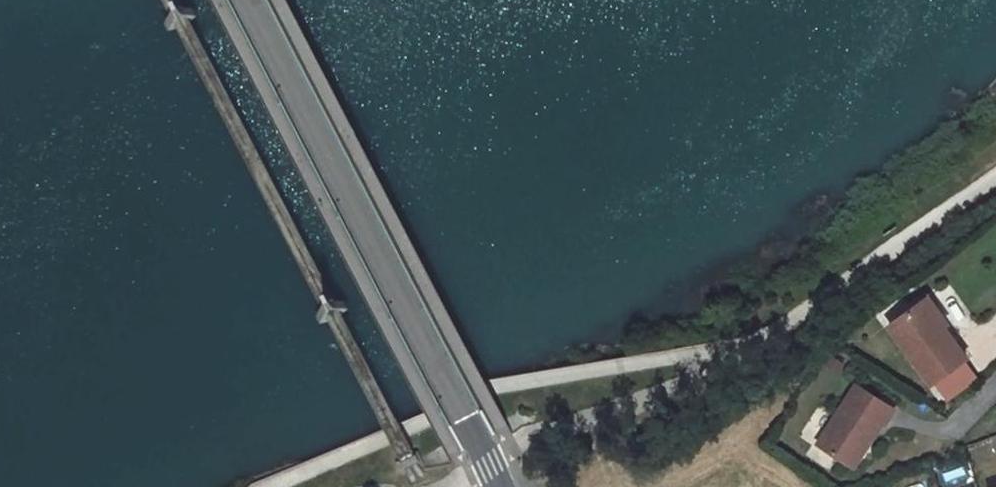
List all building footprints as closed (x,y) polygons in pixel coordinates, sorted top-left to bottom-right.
[(917,307),(936,335),(941,331),(944,329),(926,302),(917,307)] [(930,389),(964,364),(941,331),(936,335),(917,307),(887,329),(930,389)] [(862,385),(821,444),(851,466),(868,442),(872,445),(886,424),(888,425),(898,411),(862,385)] [(872,445),(868,442),(851,466),(856,468),(872,445)]
